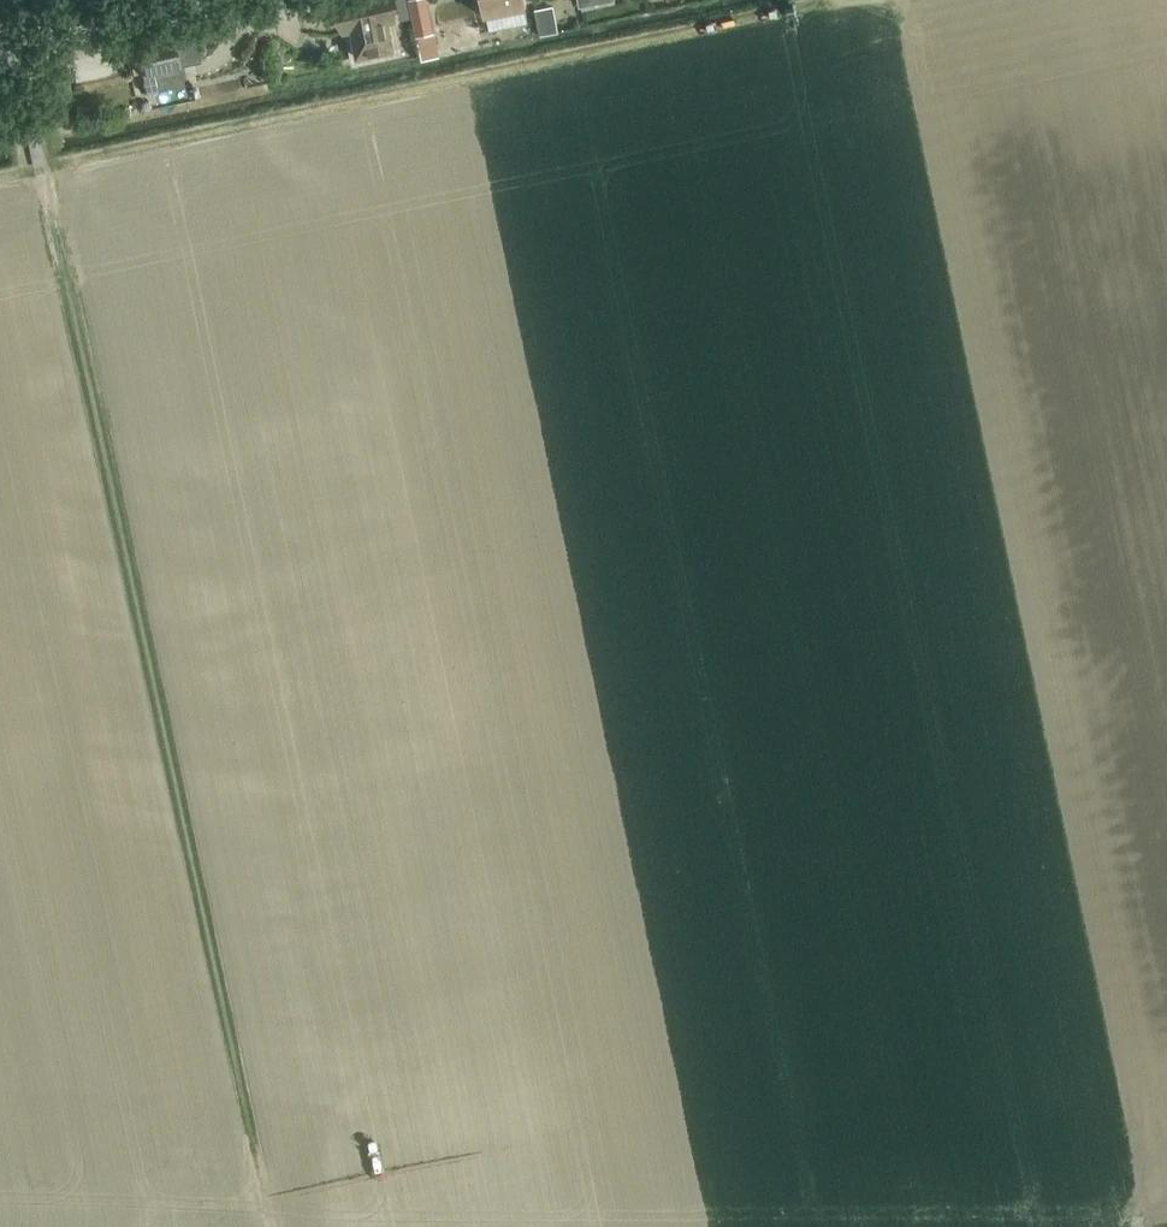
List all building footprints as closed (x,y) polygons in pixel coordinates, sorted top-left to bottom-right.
[(355,46),(358,57),(395,49),(393,37),(384,0),(359,0),(345,3),(355,46)] [(400,0),(403,13),(412,12),(410,1),(410,0),(402,0),(400,0)] [(410,1),(412,12),(417,36),(422,61),(435,58),(441,57),(436,33),(430,0),(415,0),(410,1)] [(486,17),(526,8),(524,0),(482,0),(486,17)] [(599,14),(623,8),(622,0),(599,0),(596,1),(599,14)] [(136,50),(146,92),(146,95),(185,86),(180,67),(200,63),(195,39),(175,44),(174,41),(136,50)]
